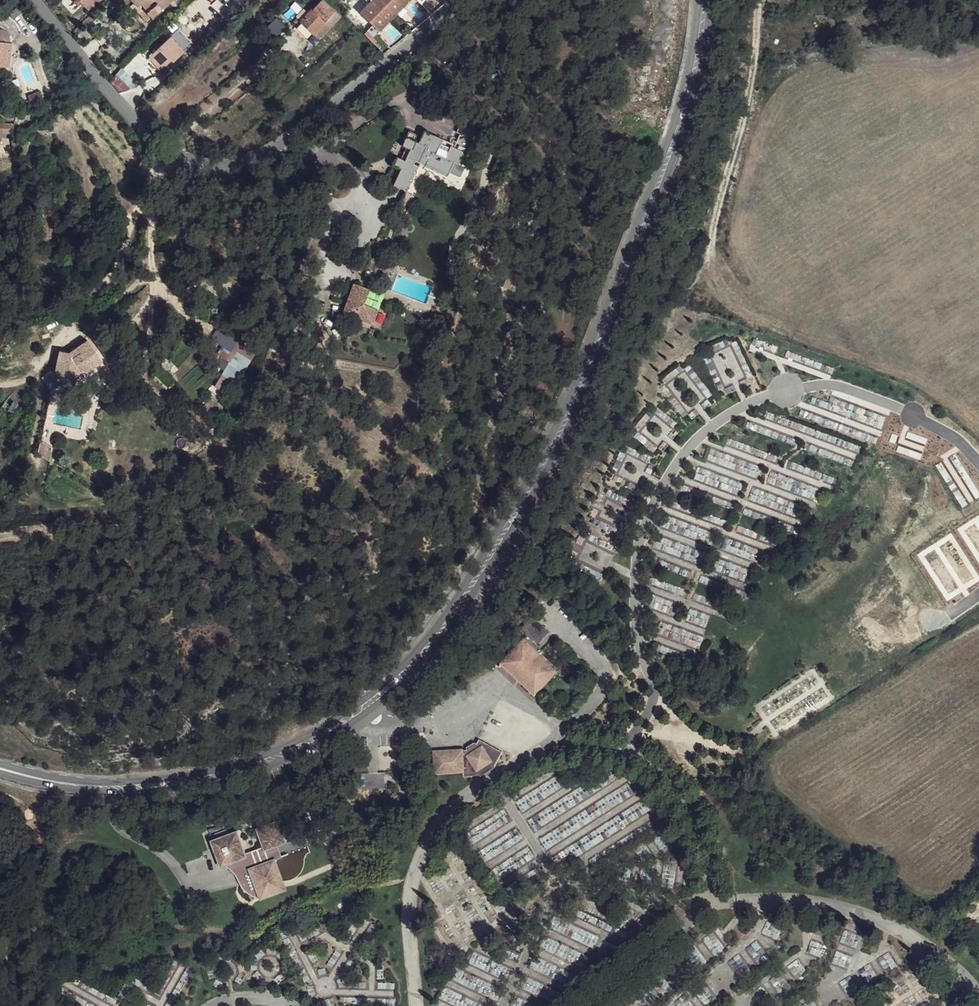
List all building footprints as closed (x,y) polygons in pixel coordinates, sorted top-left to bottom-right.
[(73,2),(78,7),(81,3),(88,9),(98,0),(74,0),(73,2)] [(138,0),(137,1),(144,9),(143,10),(149,17),(160,7),(155,0),(138,0)] [(359,13),(379,32),(410,0),(372,0),(359,13)] [(322,1),(300,22),(314,35),(325,24),(335,14),(322,1)] [(335,14),(325,24),(329,29),(340,19),(335,14)] [(275,20),(266,30),(275,39),(285,29),(275,20)] [(325,24),(314,35),(318,40),(329,29),(325,24)] [(170,37),(159,48),(173,61),(184,52),(170,37)] [(7,68),(10,41),(0,40),(0,67),(7,68)] [(127,93),(134,80),(119,71),(112,84),(127,93)] [(36,89),(24,94),(26,99),(23,100),(26,106),(42,98),(36,89)] [(0,122),(0,131),(11,132),(13,124),(0,122)] [(416,134),(408,131),(402,143),(406,146),(399,160),(397,159),(394,166),(400,169),(394,183),(406,189),(417,165),(445,178),(451,164),(441,160),(449,141),(424,131),(418,142),(413,140),(416,134)] [(400,169),(394,166),(387,180),(394,183),(400,169)] [(372,327),(378,310),(363,305),(368,289),(351,283),(340,317),(372,327)] [(227,363),(213,387),(229,397),(257,350),(232,335),(218,358),(227,363)] [(67,358),(58,357),(57,378),(67,388),(70,386),(70,382),(81,383),(81,376),(83,375),(87,378),(101,364),(83,344),(67,358)] [(170,361),(168,363),(165,367),(163,369),(172,378),(178,372),(170,361)] [(904,425),(893,431),(897,439),(909,433),(904,425)] [(49,458),(53,447),(42,443),(38,454),(49,458)] [(562,638),(545,623),(532,637),(539,643),(514,672),(548,701),(560,687),(556,685),(562,678),(548,665),(555,657),(550,653),(562,638)] [(556,685),(560,687),(569,676),(552,661),(548,665),(562,678),(556,685)] [(463,750),(436,751),(435,773),(462,773),(464,778),(480,776),(494,766),(501,753),(478,741),(463,750)] [(211,841),(221,867),(229,865),(231,866),(233,869),(236,872),(237,875),(239,878),(241,881),(243,884),(245,887),(247,889),(250,891),(252,894),(255,896),(257,898),(260,899),(283,891),(272,861),(280,857),(277,847),(286,843),(278,821),(255,829),(263,850),(247,856),(237,830),(211,841)]
